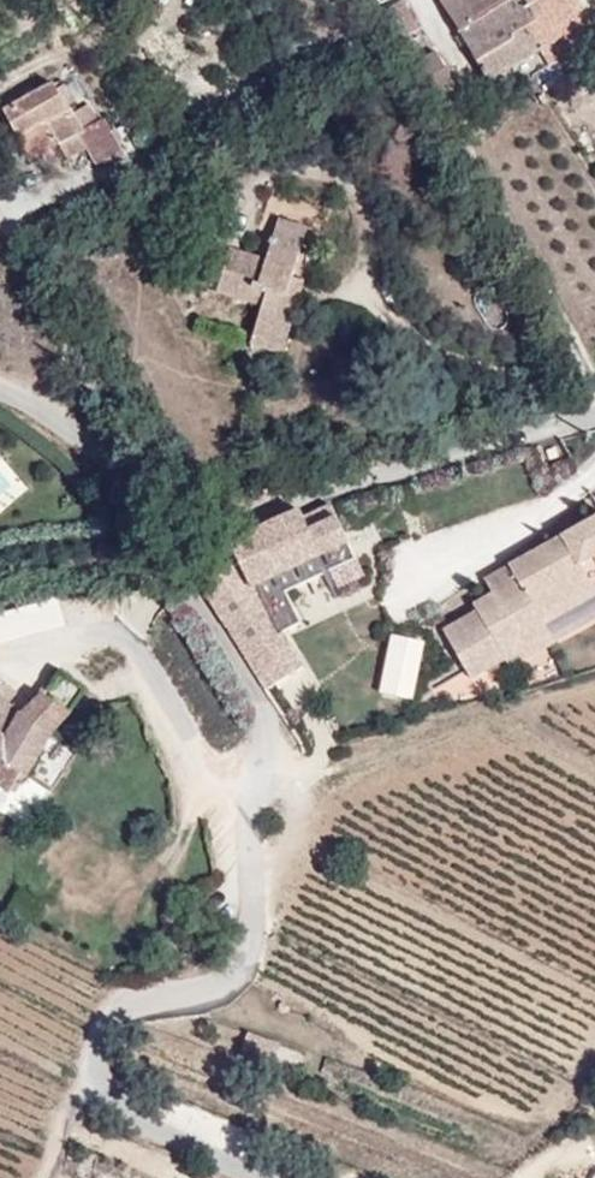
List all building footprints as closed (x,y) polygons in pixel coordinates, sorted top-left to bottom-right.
[(532,9),(543,0),(443,0),(456,16),(496,81),(559,44),(532,9)] [(584,0),(543,0),(532,9),(559,44),(594,22),(594,19),(584,0)] [(400,37),(419,26),(404,1),(385,12),(400,37)] [(592,24),(544,53),(551,64),(594,38),(594,29),(592,24)] [(460,83),(442,52),(421,64),(439,96),(460,83)] [(100,126),(86,101),(67,111),(54,87),(0,116),(16,145),(21,142),(48,129),(59,148),(67,162),(81,154),(74,140),(100,126)] [(100,126),(74,140),(81,154),(89,168),(121,164),(100,126)] [(59,148),(48,129),(21,142),(33,162),(59,148)] [(291,283),(307,221),(277,212),(264,254),(228,246),(219,288),(263,301),(254,340),(283,347),(299,292),(291,283)] [(281,699),(312,681),(292,643),(306,634),(287,599),(332,579),(338,595),(367,583),(344,510),(314,519),(310,511),(296,512),(277,519),(269,519),(222,543),(227,551),(218,556),(221,560),(205,569),(281,699)] [(494,578),(502,593),(482,605),(486,611),(451,632),(479,680),(514,660),(513,657),(560,631),(555,623),(549,614),(594,588),(594,521),(494,578)] [(549,614),(555,623),(594,600),(594,588),(549,614)] [(560,631),(513,657),(519,669),(566,642),(560,631)] [(391,633),(376,693),(412,701),(426,641),(391,633)] [(14,792),(24,775),(28,778),(56,733),(89,691),(63,672),(29,716),(11,705),(20,693),(4,680),(0,686),(0,784),(14,792)]
